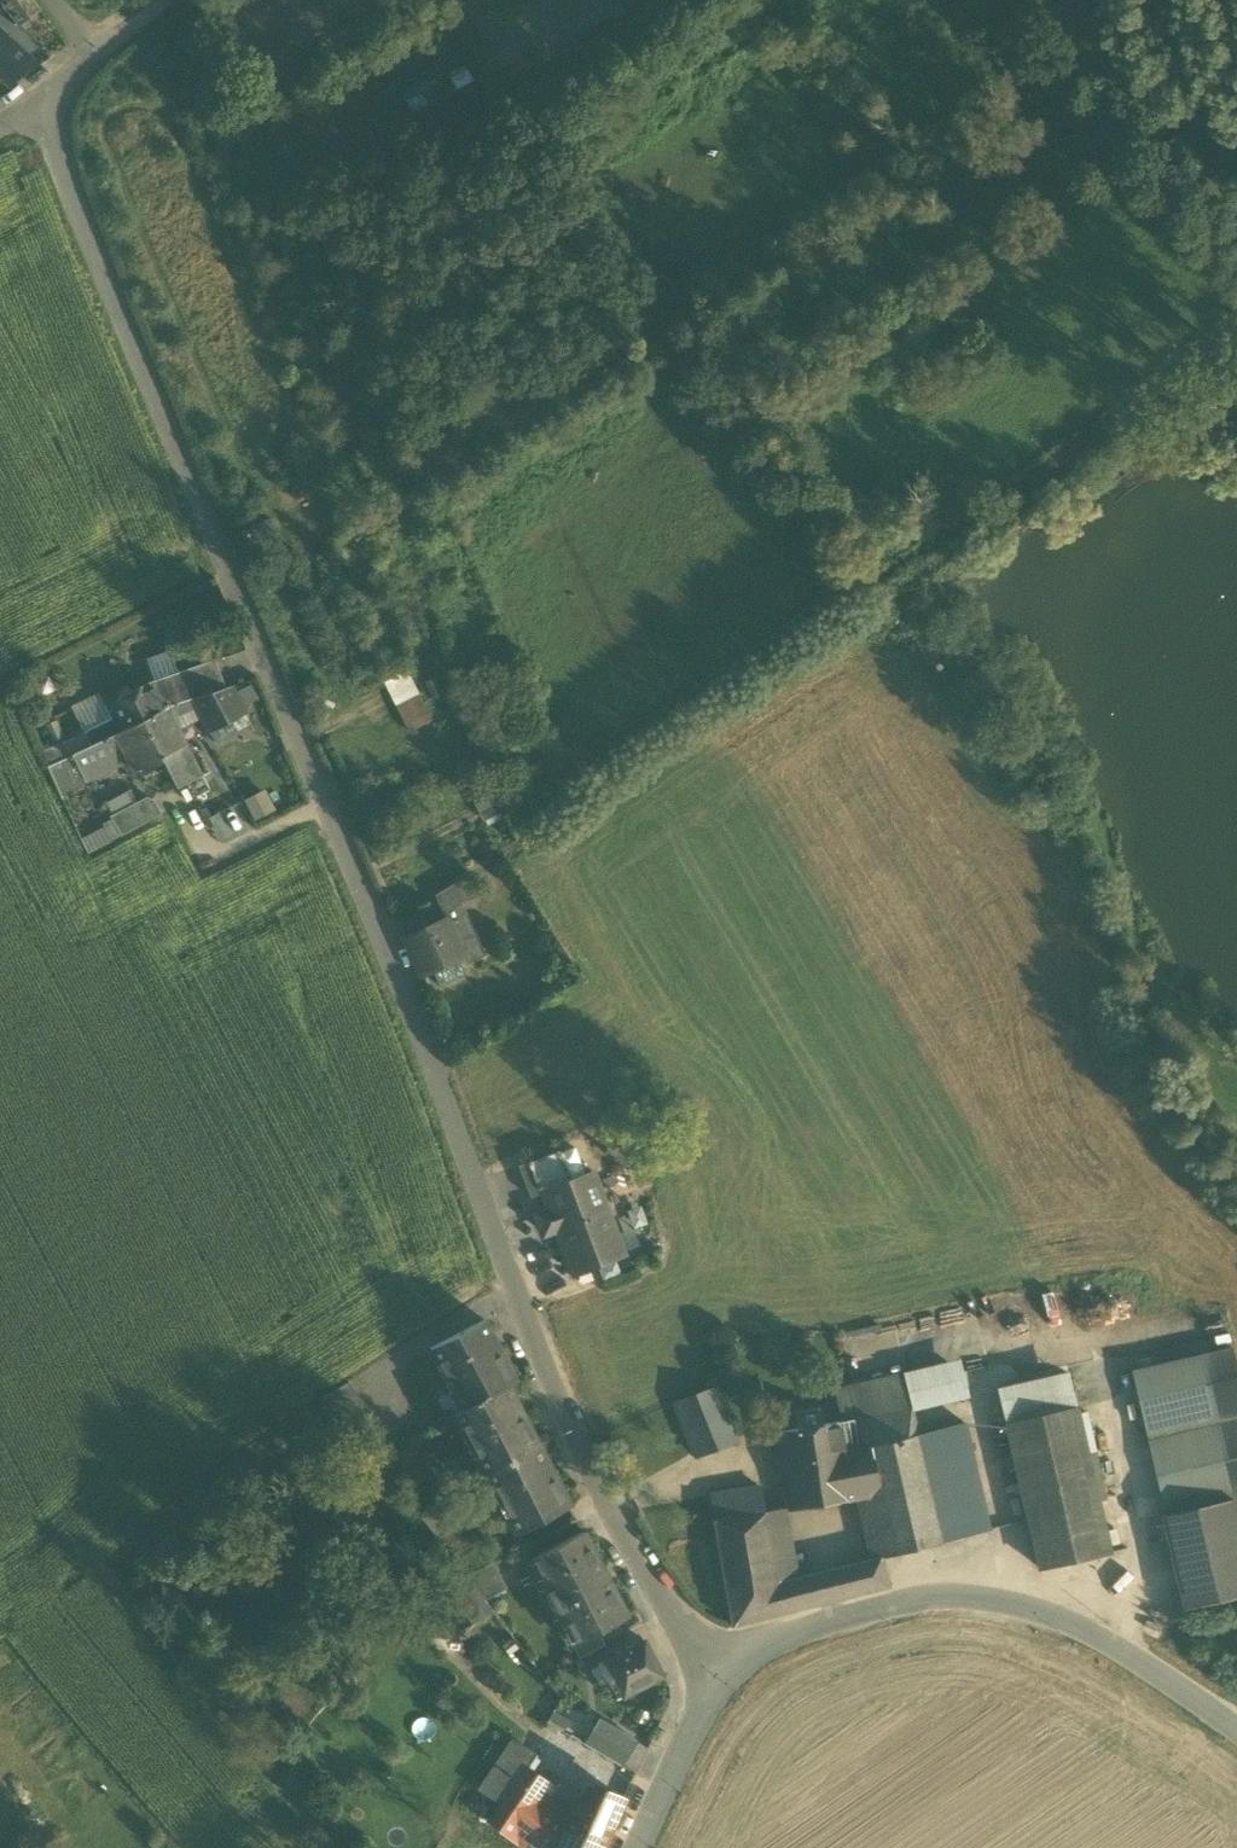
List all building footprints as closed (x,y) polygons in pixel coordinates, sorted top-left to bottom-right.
[(20,26),(40,10),(32,0),(1,0),(20,26)] [(10,82),(30,60),(0,32),(0,73),(4,77),(10,82)] [(150,665),(155,681),(178,673),(173,657),(150,665)] [(182,672),(190,700),(226,689),(215,660),(182,672)] [(432,720),(408,670),(384,682),(408,732),(432,720)] [(167,707),(173,705),(190,700),(182,672),(178,673),(155,681),(152,682),(165,709),(167,707)] [(143,720),(165,709),(152,682),(129,693),(131,698),(123,703),(120,698),(106,705),(112,718),(119,732),(143,720)] [(235,693),(243,707),(259,698),(252,684),(235,693)] [(226,689),(190,700),(173,705),(180,717),(197,708),(202,717),(209,731),(209,730),(231,719),(245,712),(243,707),(235,693),(232,687),(226,689)] [(112,718),(106,705),(100,692),(71,706),(84,732),(112,718)] [(129,693),(120,698),(123,703),(131,698),(129,693)] [(167,707),(179,729),(202,717),(197,708),(180,717),(173,705),(167,707)] [(143,720),(162,757),(186,745),(179,729),(167,707),(165,709),(143,720)] [(231,719),(238,732),(251,725),(245,712),(231,719)] [(119,732),(112,718),(84,732),(91,746),(118,732),(119,732)] [(231,719),(209,730),(216,743),(238,732),(231,719)] [(119,732),(118,732),(126,748),(125,748),(130,759),(139,774),(164,761),(162,757),(143,720),(119,732)] [(91,746),(84,732),(64,742),(70,756),(73,755),(91,746)] [(91,746),(73,755),(85,780),(121,763),(116,752),(125,748),(126,748),(118,732),(91,746)] [(45,751),(51,764),(70,756),(64,742),(45,751)] [(188,745),(186,745),(162,757),(164,761),(178,788),(203,775),(188,745)] [(116,752),(121,763),(130,759),(125,748),(116,752)] [(59,793),(85,780),(73,755),(70,756),(47,767),(59,793)] [(474,800),(493,792),(487,778),(468,786),(474,800)] [(276,811),(266,790),(244,801),(255,822),(276,811)] [(106,804),(113,816),(134,805),(128,792),(106,804)] [(502,814),(493,792),(474,800),(483,822),(502,814)] [(122,835),(161,815),(153,801),(148,798),(134,805),(113,816),(112,817),(114,821),(122,835)] [(122,835),(114,821),(105,826),(113,840),(122,835)] [(113,840),(105,826),(80,839),(87,853),(113,840)] [(436,896),(443,913),(474,899),(464,879),(436,896)] [(466,911),(446,921),(452,934),(462,957),(483,948),(466,911)] [(406,938),(412,952),(452,934),(446,921),(406,938)] [(462,957),(452,934),(412,952),(417,964),(422,975),(433,970),(458,959),(462,957)] [(458,959),(433,970),(439,985),(465,973),(458,959)] [(519,1166),(531,1198),(544,1193),(544,1192),(572,1181),(560,1150),(519,1166)] [(560,1235),(574,1272),(624,1254),(623,1252),(616,1234),(594,1173),(572,1181),(544,1192),(544,1193),(549,1205),(552,1203),(554,1209),(538,1215),(545,1234),(561,1228),(563,1234),(560,1235)] [(616,1234),(623,1252),(640,1245),(633,1228),(616,1234)] [(948,1337),(943,1305),(892,1313),(898,1345),(948,1337)] [(453,1391),(463,1409),(507,1386),(515,1381),(484,1321),(431,1348),(439,1363),(442,1362),(456,1389),(453,1391)] [(1165,1514),(1232,1498),(1232,1497),(1236,1496),(1236,1369),(1232,1348),(1131,1371),(1165,1514)] [(439,1363),(453,1391),(456,1389),(442,1362),(439,1363)] [(907,1376),(915,1408),(966,1396),(958,1363),(907,1376)] [(842,1421),(865,1417),(911,1408),(903,1373),(834,1389),(842,1421)] [(1002,1395),(1009,1425),(1075,1409),(1068,1380),(1002,1395)] [(324,1398),(370,1457),(393,1439),(348,1382),(324,1398)] [(476,1455),(486,1473),(538,1446),(507,1386),(463,1409),(454,1413),(462,1428),(465,1426),(479,1454),(476,1455)] [(675,1404),(696,1455),(735,1441),(715,1389),(675,1404)] [(795,1411),(797,1429),(798,1432),(824,1428),(824,1425),(821,1407),(795,1411)] [(865,1417),(872,1446),(918,1435),(911,1408),(865,1417)] [(1077,1409),(1075,1409),(1009,1425),(1007,1425),(1040,1568),(1110,1552),(1077,1409)] [(842,1421),(840,1422),(845,1452),(872,1446),(865,1417),(842,1421)] [(829,1456),(845,1452),(840,1422),(824,1425),(824,1428),(798,1432),(797,1429),(773,1433),(787,1508),(836,1500),(829,1456)] [(964,1422),(918,1435),(945,1541),(992,1529),(964,1422)] [(462,1428),(476,1455),(479,1454),(465,1426),(462,1428)] [(894,1554),(945,1541),(918,1435),(872,1446),(845,1452),(829,1456),(836,1500),(861,1496),(879,1493),(894,1554)] [(570,1506),(538,1446),(486,1473),(493,1488),(497,1486),(511,1513),(507,1515),(517,1534),(570,1506)] [(493,1488),(507,1515),(511,1513),(497,1486),(493,1488)] [(711,1495),(715,1521),(765,1512),(761,1487),(711,1495)] [(861,1496),(872,1560),(882,1557),(894,1554),(879,1493),(861,1496)] [(420,1515),(439,1539),(461,1521),(442,1497),(420,1515)] [(1232,1498),(1165,1514),(1161,1515),(1183,1609),(1236,1597),(1236,1520),(1232,1498)] [(765,1512),(778,1584),(798,1578),(787,1508),(765,1512)] [(733,1626),(783,1614),(778,1584),(765,1512),(715,1521),(733,1626)] [(436,1541),(454,1563),(479,1544),(461,1521),(439,1539),(436,1541)] [(574,1644),(575,1645),(599,1632),(628,1617),(583,1531),(530,1559),(574,1644)] [(454,1563),(465,1577),(493,1562),(479,1544),(454,1563)] [(872,1560),(839,1568),(845,1598),(890,1586),(882,1557),(872,1560)] [(483,1600),(484,1600),(505,1584),(493,1562),(465,1577),(483,1600)] [(465,1577),(389,1616),(411,1637),(483,1600),(465,1577)] [(572,1645),(580,1659),(605,1645),(599,1632),(575,1645),(574,1644),(572,1645)] [(601,1663),(602,1663),(611,1680),(615,1678),(624,1695),(662,1675),(645,1641),(601,1663)] [(600,1686),(611,1680),(602,1663),(591,1669),(600,1686)] [(555,1711),(548,1723),(564,1732),(571,1720),(555,1711)] [(637,1741),(600,1719),(585,1743),(622,1766),(637,1741)] [(507,1753),(482,1790),(503,1806),(527,1771),(537,1755),(515,1741),(507,1753)] [(466,1780),(482,1790),(507,1753),(491,1742),(466,1780)] [(491,1824),(516,1843),(526,1829),(544,1802),(546,1803),(554,1790),(535,1780),(537,1776),(527,1771),(503,1806),(491,1824)] [(570,1816),(565,1827),(604,1845),(625,1799),(595,1786),(593,1791),(579,1797),(570,1816)] [(551,1847),(554,1847),(564,1826),(565,1827),(570,1816),(546,1803),(544,1802),(526,1829),(542,1841),(551,1847)] [(604,1845),(565,1827),(564,1826),(554,1847),(603,1847),(604,1845)] [(526,1829),(516,1843),(522,1847),(537,1847),(542,1841),(526,1829)]
